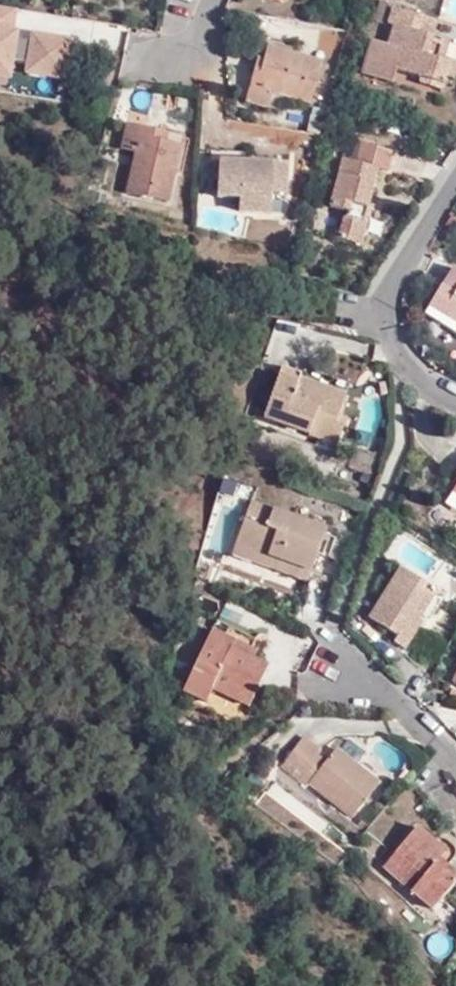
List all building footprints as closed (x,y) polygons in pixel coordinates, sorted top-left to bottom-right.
[(431,40),(415,36),(420,19),(391,11),(386,28),(392,29),(387,48),(371,43),(360,77),(390,86),(393,75),(443,88),(449,67),(434,62),(441,43),(431,40)] [(431,40),(435,24),(420,19),(415,36),(431,40)] [(0,35),(0,81),(10,82),(12,65),(28,67),(27,77),(65,82),(70,44),(32,39),(31,47),(15,45),(16,37),(0,35)] [(262,62),(258,79),(252,77),(244,104),(268,111),(272,96),(309,106),(320,66),(265,51),(262,62)] [(262,62),(257,60),(252,77),(258,79),(262,62)] [(139,130),(149,88),(133,87),(125,126),(139,130)] [(151,132),(139,130),(125,126),(119,151),(134,155),(126,194),(166,203),(178,147),(165,145),(148,141),(151,132)] [(165,145),(167,136),(151,132),(148,141),(165,145)] [(375,173),(386,175),(392,155),(359,147),(354,167),(341,164),(328,211),(343,215),(337,242),(360,249),(369,214),(365,212),(375,173)] [(271,194),(285,195),(287,168),(217,164),(215,201),(238,203),(238,215),(270,217),(271,194)] [(453,270),(423,317),(455,337),(455,272),(453,270)] [(343,429),(334,426),(338,416),(345,396),(299,381),(300,377),(278,370),(261,421),(336,446),(343,429)] [(343,429),(346,419),(338,416),(334,426),(343,429)] [(326,531),(249,504),(234,547),(266,558),(263,568),(307,584),(326,531)] [(234,547),(231,557),(263,568),(266,558),(234,547)] [(426,625),(443,598),(400,571),(369,619),(398,637),(393,644),(403,650),(421,622),(426,625)] [(254,642),(215,623),(210,633),(249,651),(254,642)] [(252,662),(256,655),(249,651),(210,633),(181,694),(205,706),(212,690),(247,707),(266,669),(252,662)] [(308,784),(352,818),(379,785),(336,750),(325,763),(318,756),(321,752),(304,739),(281,768),(306,788),(308,784)] [(433,911),(455,883),(455,876),(440,862),(447,853),(418,828),(383,868),(433,911)]
